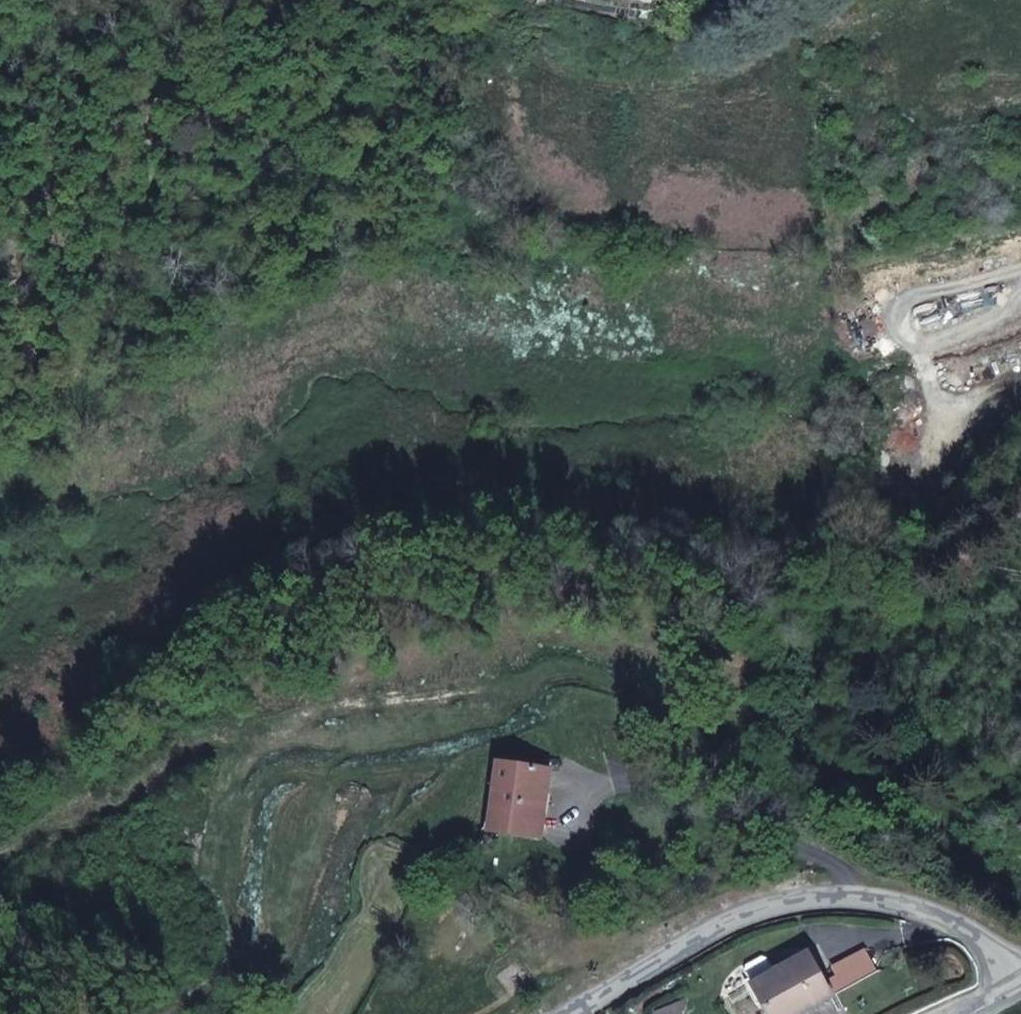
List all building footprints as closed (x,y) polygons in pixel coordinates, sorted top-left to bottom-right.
[(526,835),(529,814),(536,815),(539,792),(544,792),(547,770),(497,763),(489,830),(526,835)] [(540,837),(542,816),(536,815),(529,814),(526,835),(533,836),(540,837)] [(826,984),(808,952),(775,971),(768,959),(762,958),(747,966),(746,972),(752,984),(751,984),(768,1013),(799,1013),(832,996),(878,971),(866,950),(833,969),(839,977),(826,984)]
